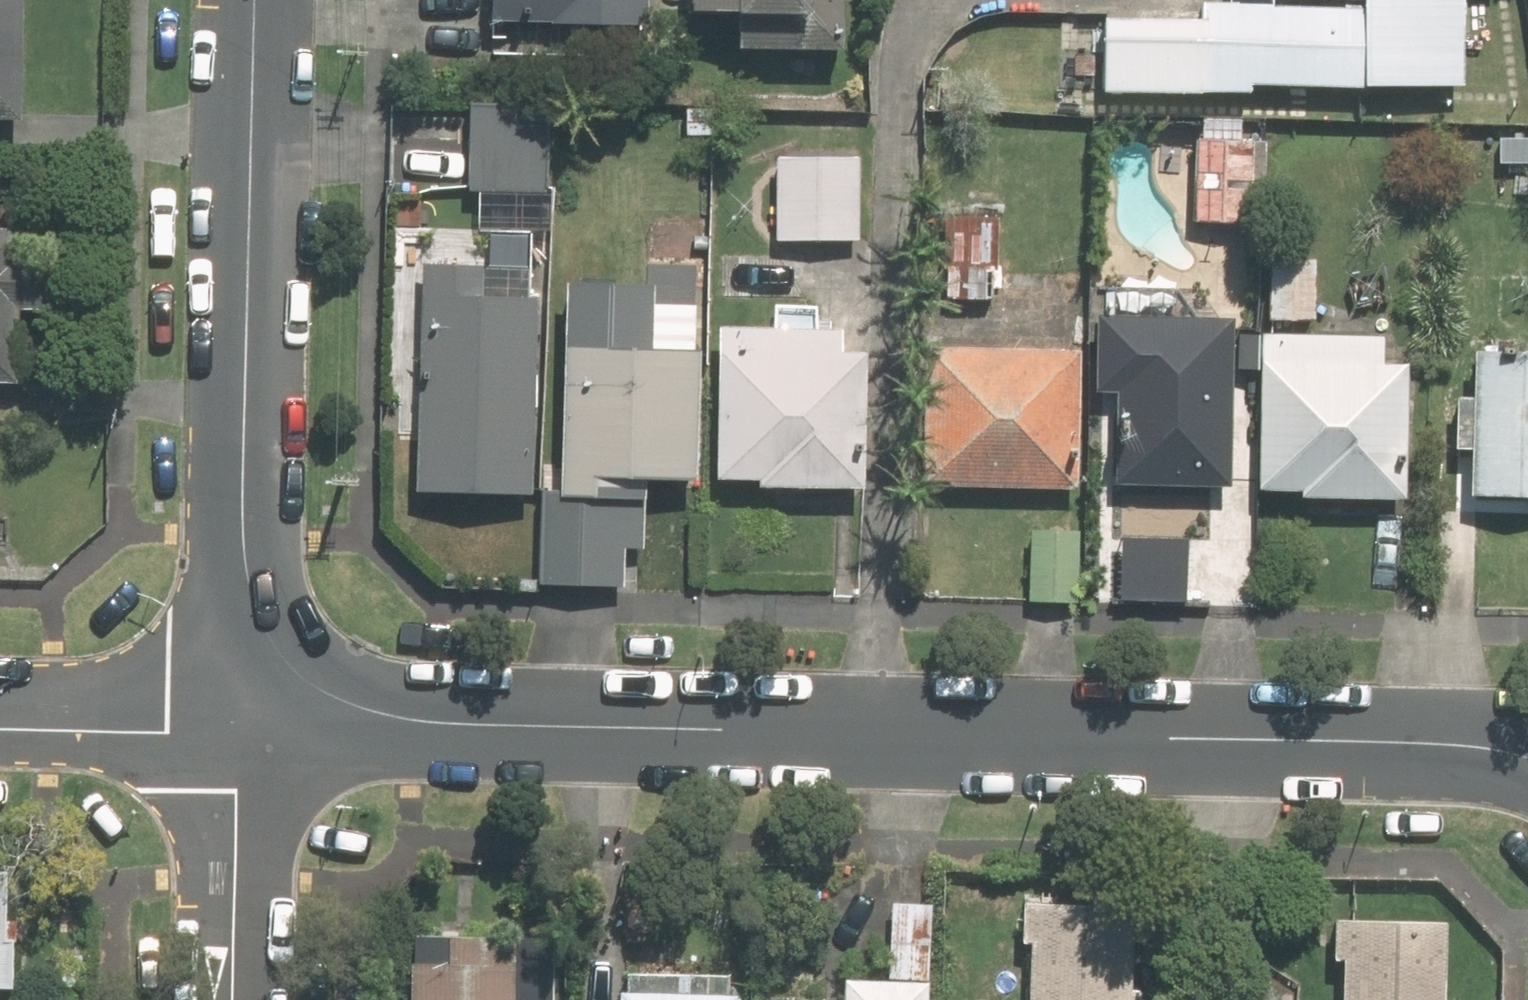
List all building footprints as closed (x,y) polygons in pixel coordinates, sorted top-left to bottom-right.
[(13,125),(17,0),(0,0),(0,125),(13,125)] [(479,25),(636,31),(637,0),(480,0),(479,25)] [(834,0),(678,0),(677,21),(783,23),(782,53),(832,54),(834,0)] [(1450,96),(1455,0),(1221,0),(1221,3),(1192,2),(1191,23),(1099,19),(1096,91),(1243,98),(1244,86),(1450,96)] [(551,113),(463,107),(458,192),(472,193),(470,229),(543,234),(551,113)] [(1190,138),(1184,224),(1258,229),(1264,145),(1240,144),(1242,117),(1197,114),(1196,139),(1190,138)] [(856,162),(773,158),(770,241),(853,245),(856,162)] [(995,216),(942,213),(938,300),(992,303),(995,216)] [(11,387),(13,314),(44,315),(46,233),(0,232),(0,387),(11,387)] [(1311,257),(1262,256),(1261,326),(1310,327),(1311,257)] [(478,272),(416,270),(408,497),(525,501),(532,299),(478,297),(478,272)] [(615,479),(685,482),(691,355),(648,354),(650,287),(561,283),(552,502),(614,505),(615,479)] [(813,308),(768,306),(767,326),(713,324),(708,480),(749,482),(749,490),(854,494),(860,329),(813,327),(813,308)] [(1229,318),(1093,312),(1089,396),(1113,397),(1109,487),(1221,493),(1229,318)] [(1374,340),(1253,335),(1247,495),(1291,497),(1290,501),(1395,505),(1401,367),(1373,366),(1374,340)] [(1075,352),(921,346),(916,489),(1070,495),(1075,352)] [(1443,451),(1462,452),(1460,501),(1527,503),(1527,352),(1466,350),(1464,401),(1445,400),(1443,451)] [(537,510),(533,585),(620,588),(621,550),(637,551),(639,515),(537,510)] [(1078,529),(1026,527),(1023,606),(1074,608),(1078,529)] [(1179,530),(1115,529),(1114,604),(1178,605),(1179,530)] [(912,903),(884,901),(879,979),(907,981),(912,903)] [(1022,999),(1101,999),(1105,906),(1014,901),(1012,945),(1025,945),(1022,999)] [(1439,922),(1324,918),(1322,965),(1332,965),(1331,999),(1436,999),(1439,922)] [(545,937),(404,932),(402,999),(543,999),(545,937)] [(898,983),(834,981),(834,999),(898,999),(898,983)] [(606,992),(606,999),(729,999),(729,995),(606,992)]
